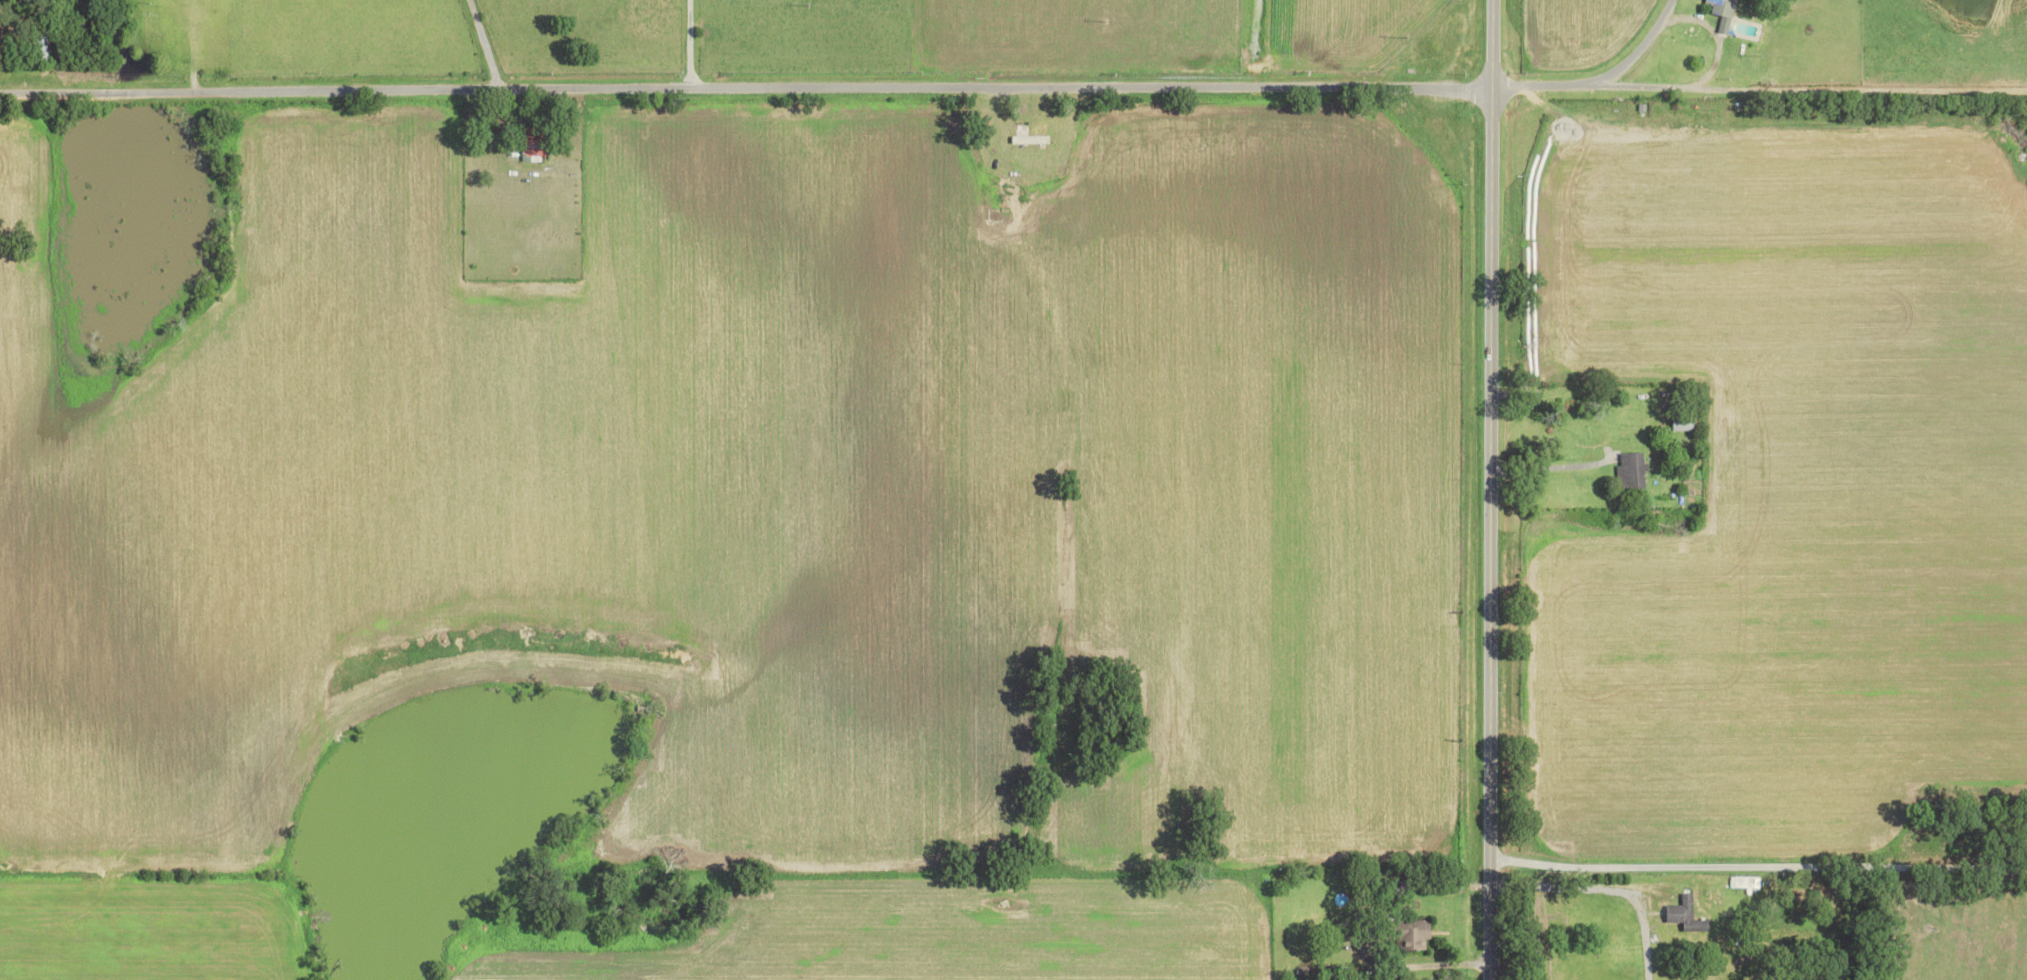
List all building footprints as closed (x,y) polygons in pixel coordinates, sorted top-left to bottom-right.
[(1731,33),(1736,0),(1707,0),(1706,3),(1714,4),(1712,13),(1722,15),(1720,31),(1731,33)] [(524,159),(547,160),(548,133),(538,133),(538,128),(525,127),(524,159)] [(1675,431),(1697,430),(1696,416),(1675,416),(1675,431)] [(1624,485),(1647,484),(1646,452),(1623,453),(1624,485)] [(1761,888),(1761,878),(1732,877),(1732,887),(1761,888)] [(1695,919),(1694,887),(1683,887),(1683,905),(1665,905),(1666,923),(1684,922),(1684,931),(1709,931),(1708,918),(1695,919)] [(1427,950),(1426,937),(1433,937),(1433,920),(1410,921),(1411,929),(1405,929),(1405,950),(1427,950)]
